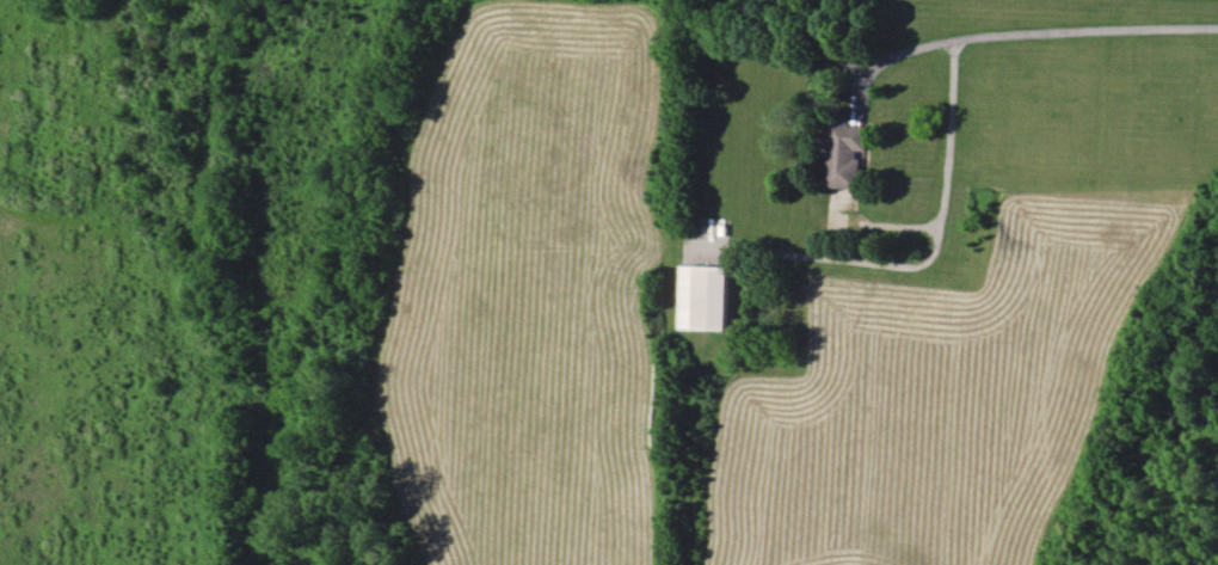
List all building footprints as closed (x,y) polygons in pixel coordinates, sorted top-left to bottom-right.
[(830,188),(861,189),(862,153),(868,153),(869,128),(833,126),(830,188)] [(731,266),(683,266),(682,330),(731,331),(731,266)]
